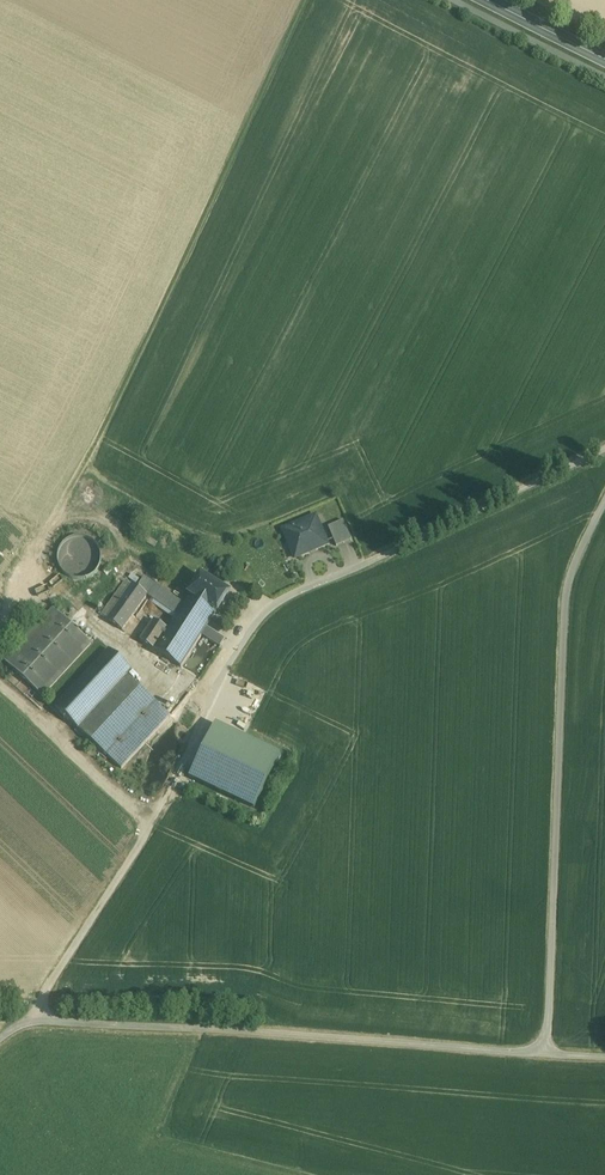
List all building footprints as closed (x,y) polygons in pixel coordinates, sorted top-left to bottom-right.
[(316,517),(283,531),(288,541),(291,540),(299,558),(328,545),(316,517)] [(344,521),(328,527),(337,547),(352,541),(344,521)] [(100,566),(101,558),(100,550),(95,543),(88,538),(79,537),(71,538),(64,543),(60,550),(58,559),(60,567),(65,574),(72,578),(80,580),(88,578),(95,574),(100,566)] [(229,593),(200,574),(187,594),(189,596),(215,612),(217,613),(229,593)] [(183,605),(143,576),(136,586),(148,594),(147,594),(177,614),(183,605)] [(125,578),(100,614),(106,618),(131,582),(125,578)] [(131,582),(106,618),(122,630),(147,594),(148,594),(136,586),(131,582)] [(168,628),(154,649),(181,666),(201,634),(206,626),(215,612),(189,596),(183,605),(177,614),(168,628)] [(91,644),(54,609),(5,661),(43,696),(91,644)] [(168,628),(154,619),(140,640),(154,649),(168,628)] [(225,638),(206,626),(201,634),(220,646),(225,638)] [(109,649),(55,707),(78,729),(127,676),(132,671),(109,649)] [(127,676),(78,729),(122,769),(171,716),(127,676)] [(281,756),(216,724),(190,778),(254,810),(281,756)]
